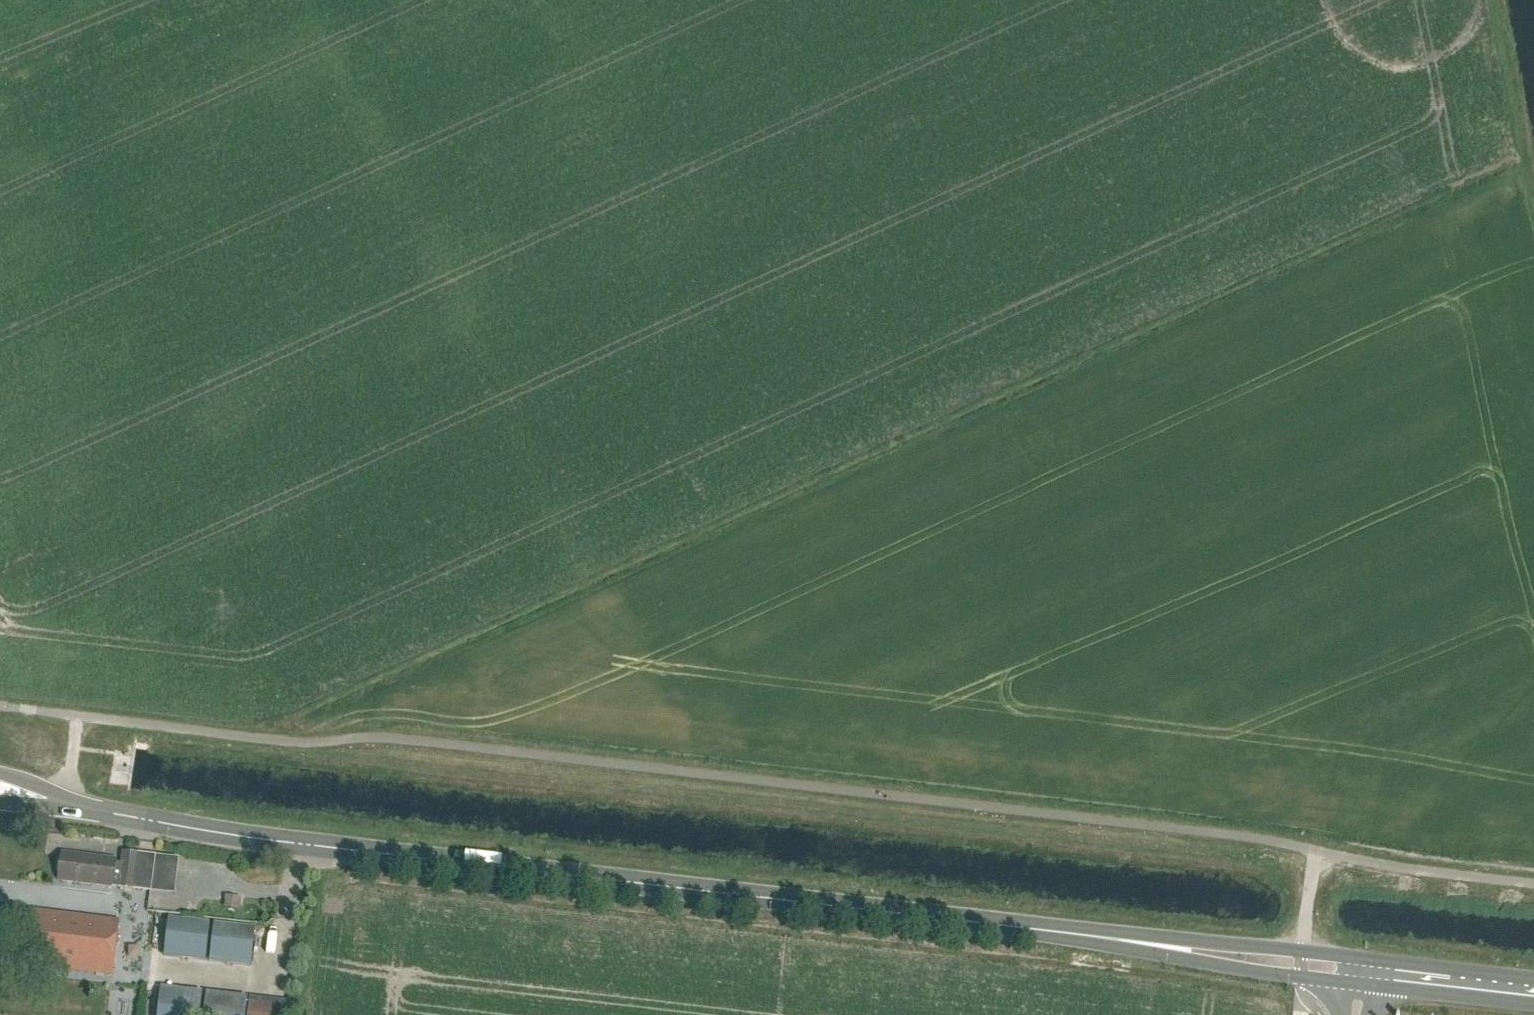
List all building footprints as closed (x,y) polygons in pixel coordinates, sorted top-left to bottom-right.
[(139,854),(136,854),(125,853),(122,852),(120,864),(114,863),(115,859),(65,853),(64,859),(60,859),(58,876),(62,876),(61,882),(111,888),(112,884),(118,885),(117,888),(150,892),(154,856),(139,854)] [(52,959),(52,964),(70,967),(72,951),(70,951),(71,940),(62,939),(66,913),(31,908),(25,956),(52,959)] [(70,967),(113,972),(119,920),(66,913),(62,939),(71,940),(70,951),(72,951),(70,967)] [(210,923),(169,919),(164,957),(205,962),(210,923)] [(214,923),(210,964),(251,968),(255,927),(214,923)] [(202,992),(161,987),(158,1014),(199,1014),(202,992)] [(205,1014),(246,1014),(247,996),(207,992),(205,1014)] [(249,1014),(287,1014),(288,1002),(252,997),(249,1014)]
